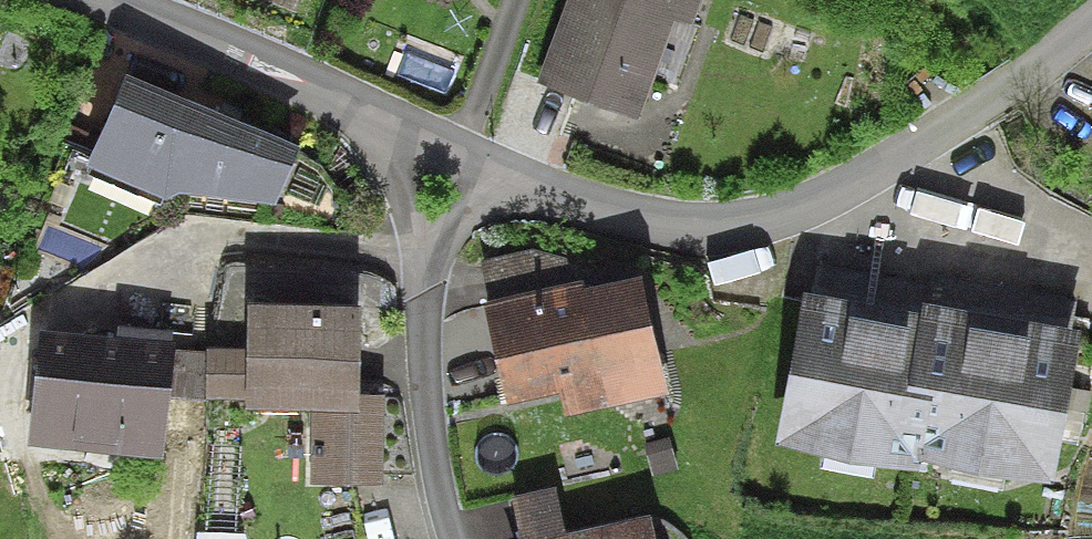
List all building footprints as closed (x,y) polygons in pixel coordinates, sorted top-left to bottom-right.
[(542,82),(637,116),(674,16),(694,23),(702,0),(572,0),(542,82)] [(148,80),(99,178),(167,212),(178,191),(294,209),(317,158),(148,80)] [(481,260),(519,412),(685,382),(656,284),(582,291),(570,259),(541,248),(481,260)] [(937,321),(816,298),(787,453),(928,480),(933,455),(1063,480),(1091,331),(941,302),(937,321)] [(361,306),(249,302),(246,407),(314,410),(311,484),(380,486),(384,395),(358,394),(361,306)] [(169,342),(43,332),(28,447),(158,460),(169,342)] [(506,485),(519,538),(537,538),(559,534),(546,477),(506,485)] [(641,514),(559,534),(537,538),(647,538),(641,514)]
